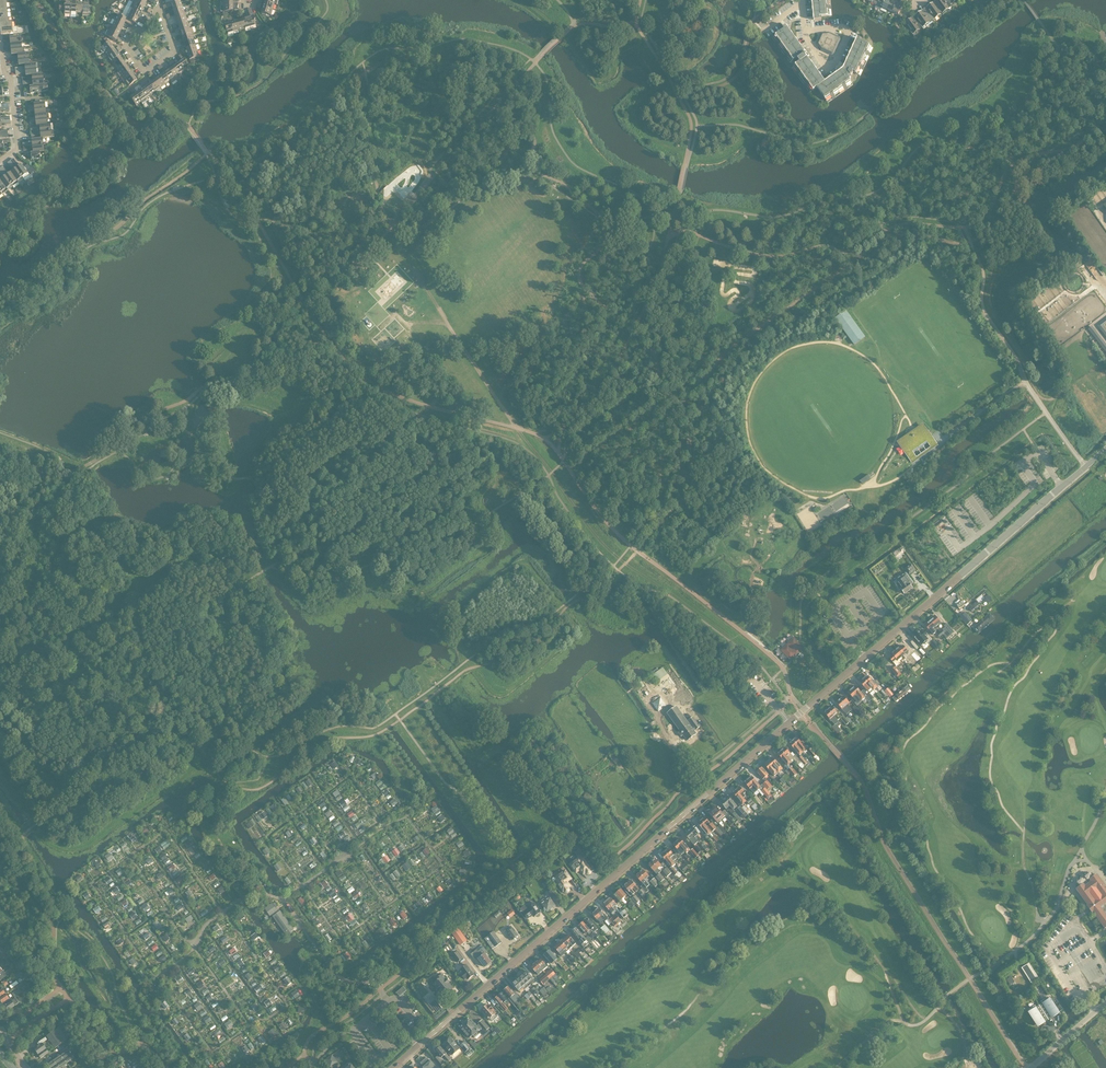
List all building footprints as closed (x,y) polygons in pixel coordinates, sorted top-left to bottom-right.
[(182,6),(180,0),(163,6),(164,9),(172,7),(173,9),(182,6)] [(815,17),(813,17),(813,20),(815,20),(822,20),(821,17),(830,16),(829,9),(831,9),(830,6),(829,7),(828,0),(813,0),(815,17)] [(892,0),(885,0),(882,7),(887,10),(892,0)] [(887,10),(893,12),(897,2),(895,1),(895,0),(892,0),(887,10)] [(893,12),(898,15),(905,0),(901,0),(899,4),(897,2),(893,12)] [(951,6),(947,0),(937,0),(934,2),(943,15),(946,12),(945,10),(951,6)] [(264,1),(263,7),(272,10),(274,4),(264,1)] [(64,14),(70,15),(71,3),(65,2),(65,5),(60,4),(59,10),(64,10),(64,14)] [(133,2),(130,8),(141,13),(144,8),(133,2)] [(939,18),(943,15),(934,2),(928,7),(927,6),(923,9),(932,20),(938,16),(939,18)] [(173,9),(174,15),(184,11),(182,6),(173,9)] [(271,16),(272,10),(263,7),(261,14),(265,16),(265,14),(271,16)] [(141,13),(130,8),(127,13),(138,18),(143,21),(144,19),(139,16),(141,13)] [(250,17),(247,18),(250,28),(256,26),(251,8),(248,9),(250,17)] [(933,22),(932,20),(923,9),(920,12),(915,17),(914,16),(923,29),(933,22)] [(174,15),(176,20),(186,17),(184,11),(174,15)] [(127,13),(125,18),(127,19),(134,23),(135,24),(138,18),(127,13)] [(118,14),(115,20),(124,24),(125,22),(132,26),(134,23),(127,19),(125,18),(118,14)] [(923,29),(914,16),(910,19),(911,20),(905,24),(914,37),(918,34),(916,32),(922,27),(923,29)] [(188,23),(186,17),(176,20),(178,26),(188,23)] [(244,29),(250,28),(247,18),(242,20),(244,29)] [(115,20),(112,25),(121,30),(124,24),(115,20)] [(239,31),(244,29),(242,20),(236,21),(239,31)] [(233,33),(239,31),(236,21),(230,23),(233,33)] [(178,26),(180,32),(190,28),(188,23),(178,26)] [(227,34),(233,33),(230,23),(224,25),(227,34)] [(112,25),(110,31),(119,35),(121,30),(112,25)] [(805,85),(806,88),(808,87),(812,92),(824,83),(806,59),(809,56),(806,51),(803,52),(784,26),(781,29),(782,30),(774,36),(778,42),(776,43),(778,45),(779,44),(786,54),(785,55),(787,57),(788,56),(792,62),(797,58),(800,62),(794,67),(797,72),(796,73),(798,75),(799,74),(806,84),(805,85)] [(190,28),(180,32),(182,37),(192,34),(194,33),(192,28),(190,28)] [(119,35),(110,31),(108,30),(105,35),(116,41),(119,35)] [(834,54),(841,40),(840,37),(829,32),(822,33),(817,44),(821,50),(832,55),(834,54)] [(182,37),(184,43),(194,40),(192,34),(182,37)] [(103,54),(104,53),(112,47),(106,38),(103,40),(106,43),(99,49),(103,54)] [(853,73),(858,75),(861,69),(863,70),(864,67),(862,66),(867,55),(869,56),(870,53),(868,53),(871,47),(861,42),(862,40),(859,39),(846,67),(843,66),(842,68),(840,70),(842,72),(818,89),(827,101),(832,97),(833,99),(835,97),(834,96),(844,89),(845,90),(847,88),(846,87),(852,83),(849,79),(852,77),(851,76),(852,75),(853,73)] [(194,40),(184,43),(186,48),(195,45),(194,40)] [(186,48),(188,54),(197,51),(195,45),(186,48)] [(104,53),(108,57),(116,51),(112,47),(104,53)] [(108,57),(111,62),(119,56),(116,51),(108,57)] [(197,51),(188,54),(191,64),(194,63),(194,62),(199,60),(198,57),(199,57),(197,51)] [(111,62),(115,67),(123,61),(119,56),(111,62)] [(183,59),(178,63),(184,71),(189,67),(183,59)] [(115,67),(118,72),(126,66),(123,61),(115,67)] [(180,74),(184,71),(178,63),(174,66),(180,74)] [(118,72),(122,77),(130,71),(126,66),(118,72)] [(174,66),(169,70),(176,80),(181,77),(180,74),(174,66)] [(171,84),(176,80),(169,70),(164,73),(170,81),(171,84)] [(122,77),(125,81),(133,75),(130,71),(122,77)] [(47,73),(37,74),(37,75),(32,75),(32,78),(29,78),(22,78),(23,82),(45,79),(48,79),(47,73)] [(159,77),(165,85),(170,81),(164,73),(159,77)] [(137,80),(133,75),(125,81),(129,86),(137,80)] [(160,88),(165,85),(159,77),(154,80),(160,88)] [(149,84),(155,92),(160,88),(154,80),(149,84)] [(47,84),(46,85),(44,85),(38,86),(39,92),(38,92),(38,95),(41,95),(41,92),(48,91),(47,84)] [(151,95),(155,92),(149,84),(145,87),(151,95)] [(140,90),(146,99),(151,95),(145,87),(140,90)] [(147,101),(146,99),(140,90),(135,94),(141,102),(143,104),(147,101)] [(141,102),(135,94),(130,97),(136,106),(141,102)] [(53,124),(47,124),(47,125),(39,125),(39,126),(40,129),(37,129),(36,129),(30,129),(31,133),(53,131),(53,124)] [(23,147),(45,145),(45,138),(41,138),(32,139),(32,143),(29,143),(23,143),(23,147)] [(46,151),(45,145),(23,147),(23,151),(29,150),(30,149),(33,149),(33,152),(33,153),(40,152),(46,151)] [(13,159),(10,161),(24,179),(29,175),(23,167),(21,164),(18,167),(17,164),(17,163),(13,159)] [(18,183),(24,179),(10,161),(7,163),(11,168),(12,168),(13,170),(10,172),(18,183)] [(28,164),(23,167),(29,175),(31,173),(29,170),(31,168),(28,164)] [(13,187),(18,183),(10,172),(8,174),(6,172),(6,171),(3,166),(0,168),(0,169),(13,187)] [(13,187),(0,169),(0,175),(1,176),(3,178),(0,180),(8,191),(13,187)] [(1105,352),(1105,346),(1091,327),(1088,329),(1105,352)] [(912,462),(917,458),(912,452),(927,442),(931,448),(936,444),(925,428),(914,436),(913,434),(911,435),(912,437),(900,445),(912,462)] [(901,549),(889,558),(894,566),(907,557),(901,549)] [(908,576),(916,570),(912,564),(905,569),(907,572),(896,580),(898,583),(896,585),(899,590),(901,589),(904,594),(912,588),(910,585),(913,584),(908,576)] [(956,605),(960,609),(965,604),(961,600),(956,605)] [(980,606),(976,602),(969,607),(973,612),(980,606)] [(972,620),(965,613),(960,618),(967,625),(972,620)] [(935,616),(930,621),(935,627),(938,625),(939,626),(941,624),(940,623),(941,622),(935,616)] [(930,621),(924,625),(930,632),(930,631),(933,635),(936,633),(933,629),(935,627),(930,621)] [(940,632),(942,635),(943,635),(946,638),(954,632),(947,623),(944,626),(945,627),(940,632)] [(919,630),(913,635),(922,645),(927,641),(928,643),(932,640),(924,630),(922,632),(919,630)] [(789,658),(792,658),(803,648),(794,638),(783,649),(783,652),(789,658)] [(898,648),(895,651),(903,660),(905,659),(903,656),(908,652),(903,646),(900,649),(899,648),(898,649),(898,648)] [(903,660),(895,651),(893,653),(892,654),(892,655),(889,658),(893,663),(897,660),(898,661),(900,659),(902,662),(902,661),(907,666),(908,665),(903,660)] [(915,651),(911,655),(916,660),(917,662),(921,658),(915,651)] [(657,682),(667,674),(663,667),(652,675),(648,678),(651,682),(655,680),(657,682)] [(898,678),(902,675),(895,667),(891,670),(898,678)] [(864,679),(863,679),(873,691),(876,688),(879,691),(882,689),(878,684),(877,682),(875,680),(872,682),(867,676),(866,677),(865,677),(864,678),(864,679)] [(661,687),(663,690),(673,682),(671,679),(661,687)] [(870,694),(873,691),(863,679),(862,679),(861,680),(861,681),(860,682),(867,690),(865,692),(872,700),(874,699),(870,694)] [(852,689),(851,689),(862,701),(863,702),(866,699),(870,702),(872,700),(865,692),(862,694),(855,686),(854,687),(853,687),(852,688),(852,689)] [(888,688),(885,691),(886,692),(890,698),(893,695),(889,689),(888,688)] [(862,701),(851,689),(850,689),(849,690),(849,691),(848,692),(853,698),(851,700),(857,706),(862,701)] [(840,699),(850,711),(852,710),(848,704),(849,703),(843,696),(842,697),(841,697),(840,698),(840,699)] [(850,711),(840,699),(839,700),(837,701),(836,703),(846,715),(850,711)] [(828,709),(828,710),(836,718),(835,719),(837,721),(840,718),(846,725),(849,722),(841,712),(838,714),(832,706),(830,708),(829,708),(828,709)] [(702,725),(700,722),(698,723),(693,717),(689,720),(693,727),(692,728),(676,707),(667,713),(681,731),(678,733),(681,737),(683,735),(687,741),(696,734),(694,731),(696,730),(700,727),(700,726),(702,725)] [(826,712),(824,713),(835,725),(832,727),(837,732),(841,730),(838,727),(841,725),(837,721),(835,719),(836,718),(828,710),(827,710),(826,711),(826,712)] [(793,740),(800,749),(803,752),(806,755),(808,753),(805,751),(807,749),(802,744),(796,737),(795,738),(794,738),(793,739),(793,740)] [(800,756),(803,752),(800,749),(793,740),(792,740),(791,741),(791,742),(789,743),(800,756)] [(781,750),(789,759),(792,763),(792,764),(795,761),(798,765),(801,762),(796,756),(794,757),(785,747),(783,748),(781,749),(781,750)] [(809,752),(813,757),(816,754),(810,748),(808,750),(809,752)] [(789,759),(781,750),(781,751),(780,751),(779,752),(777,754),(783,760),(788,766),(792,763),(789,759)] [(772,757),(768,761),(776,770),(778,773),(783,769),(779,764),(772,757)] [(807,763),(801,757),(799,759),(805,765),(807,763)] [(335,761),(329,766),(333,770),(339,766),(335,761)] [(776,770),(768,761),(764,765),(765,766),(770,771),(772,774),(774,776),(778,773),(776,770)] [(768,774),(762,768),(762,767),(761,768),(760,768),(759,769),(759,770),(757,772),(764,781),(767,779),(765,778),(768,775),(768,774)] [(792,770),(790,768),(788,770),(789,772),(790,772),(793,776),(797,773),(793,769),(792,770)] [(377,775),(373,771),(369,776),(373,779),(377,775)] [(748,779),(757,790),(759,789),(761,787),(760,786),(752,776),(750,777),(749,777),(748,778),(748,779)] [(315,781),(312,777),(306,781),(310,786),(315,781)] [(754,794),(757,790),(748,779),(747,780),(746,781),(745,781),(744,782),(754,794)] [(767,781),(763,785),(768,791),(772,787),(767,781)] [(770,794),(762,784),(760,786),(761,787),(759,789),(767,797),(770,794)] [(736,789),(736,790),(744,798),(745,797),(744,794),(745,793),(740,786),(738,788),(738,787),(736,788),(736,789)] [(301,792),(297,787),(293,791),(296,796),(301,792)] [(742,805),(746,801),(744,798),(736,790),(735,790),(734,791),(732,793),(740,801),(739,802),(742,805)] [(728,796),(724,799),(733,810),(737,807),(734,803),(728,796)] [(750,798),(747,802),(748,803),(750,805),(751,807),(755,804),(750,798)] [(397,804),(393,799),(388,803),(392,808),(397,804)] [(739,816),(735,812),(733,810),(724,799),(720,802),(726,809),(727,808),(731,813),(731,812),(735,817),(735,816),(737,818),(738,818),(739,816)] [(343,801),(338,805),(342,810),(347,806),(343,801)] [(322,802),(317,806),(320,811),(326,807),(322,802)] [(745,805),(742,808),(745,812),(745,811),(748,814),(751,812),(748,809),(745,805)] [(435,806),(428,811),(432,816),(438,810),(435,806)] [(716,807),(713,810),(722,821),(725,818),(724,817),(725,817),(716,807)] [(735,812),(739,816),(740,817),(745,813),(740,807),(735,812)] [(722,821),(713,810),(709,813),(718,823),(718,822),(719,823),(722,821)] [(333,816),(327,821),(330,826),(336,821),(333,816)] [(701,820),(712,832),(716,829),(721,834),(723,833),(718,827),(717,828),(712,823),(710,824),(710,823),(705,817),(703,818),(702,818),(701,819),(701,820)] [(250,820),(244,825),(248,829),(254,824),(250,820)] [(714,836),(712,832),(701,820),(700,820),(699,821),(699,822),(697,823),(703,830),(702,830),(703,831),(704,832),(705,833),(704,834),(706,837),(709,835),(712,838),(714,836)] [(357,821),(352,825),(357,831),(362,827),(357,821)] [(141,830),(145,834),(149,831),(146,826),(141,830)] [(689,831),(698,842),(699,842),(700,841),(696,836),(699,834),(695,829),(694,829),(693,827),(689,831)] [(287,830),(282,834),(286,839),(291,834),(287,830)] [(450,830),(445,834),(451,839),(455,835),(450,830)] [(698,842),(689,831),(685,834),(694,845),(698,842)] [(184,835),(177,840),(181,844),(187,839),(184,835)] [(132,836),(126,841),(129,845),(135,840),(132,836)] [(411,836),(407,840),(411,845),(415,841),(411,836)] [(676,841),(685,852),(687,853),(690,850),(680,838),(679,839),(678,839),(677,840),(677,841),(676,841)] [(674,843),(673,845),(676,848),(677,849),(676,850),(679,854),(680,853),(682,855),(685,852),(676,841),(676,842),(675,842),(674,843)] [(266,846),(261,850),(265,855),(270,852),(266,846)] [(394,848),(390,851),(394,857),(399,853),(394,848)] [(665,851),(665,852),(673,862),(677,859),(678,860),(680,858),(678,855),(676,853),(674,855),(668,849),(667,850),(666,850),(665,851)] [(699,855),(697,853),(693,849),(690,852),(696,858),(699,855)] [(110,852),(104,857),(108,861),(113,857),(110,852)] [(465,852),(458,857),(462,862),(468,857),(465,852)] [(662,854),(661,855),(667,861),(666,862),(669,865),(670,865),(672,867),(676,864),(673,862),(665,852),(664,852),(662,853),(662,854)] [(365,859),(360,853),(357,856),(362,862),(365,859)] [(200,855),(192,861),(195,865),(203,859),(200,855)] [(149,856),(142,862),(145,866),(152,860),(149,856)] [(382,858),(377,862),(381,867),(386,864),(382,858)] [(590,870),(591,869),(583,859),(581,860),(579,858),(570,864),(576,873),(580,870),(583,874),(586,873),(587,874),(589,875),(590,874),(591,873),(591,872),(590,870)] [(652,862),(661,872),(664,869),(656,859),(652,862)] [(97,862),(91,867),(94,870),(100,865),(97,862)] [(661,872),(652,862),(648,865),(657,875),(661,872)] [(172,863),(165,868),(169,873),(176,868),(172,863)] [(669,869),(668,867),(663,872),(667,877),(672,873),(669,869)] [(672,867),(669,869),(672,873),(674,874),(675,876),(678,873),(672,867)] [(643,870),(639,873),(649,884),(650,883),(655,888),(660,884),(655,878),(651,881),(649,879),(649,880),(647,878),(649,876),(643,870)] [(567,882),(571,879),(565,871),(556,877),(558,880),(556,881),(563,891),(564,891),(564,892),(565,893),(567,893),(568,892),(569,891),(569,890),(569,889),(568,888),(570,886),(567,882)] [(81,873),(75,877),(78,881),(84,877),(81,873)] [(636,876),(643,885),(641,887),(646,893),(649,891),(647,888),(650,885),(649,884),(639,873),(636,876)] [(665,879),(660,874),(655,878),(660,883),(665,879)] [(181,875),(176,879),(179,884),(184,880),(181,875)] [(1092,878),(1091,876),(1079,884),(1081,886),(1076,889),(1087,904),(1086,905),(1093,914),(1094,913),(1105,928),(1105,927),(1105,909),(1104,906),(1105,905),(1105,904),(1105,903),(1105,888),(1097,875),(1092,878)] [(109,876),(104,879),(108,884),(113,880),(109,876)] [(121,882),(125,887),(131,883),(127,878),(121,882)] [(290,879),(284,883),(287,888),(293,883),(290,879)] [(447,880),(442,884),(446,890),(451,885),(447,880)] [(631,880),(628,883),(636,892),(636,893),(640,890),(631,880)] [(636,892),(628,883),(624,886),(627,890),(626,892),(630,897),(636,892)] [(171,885),(165,890),(168,895),(175,890),(171,885)] [(115,887),(109,892),(113,897),(119,893),(115,887)] [(222,887),(217,892),(220,896),(225,891),(222,887)] [(189,889),(184,893),(187,898),(192,894),(189,889)] [(387,889),(383,892),(387,897),(391,894),(387,889)] [(548,892),(553,899),(557,896),(552,889),(548,892)] [(626,899),(628,898),(621,889),(616,894),(614,895),(620,902),(625,897),(626,899)] [(647,894),(642,889),(638,892),(647,901),(649,899),(646,895),(647,894)] [(428,893),(421,898),(425,903),(431,898),(428,893)] [(299,894),(294,899),(298,903),(303,899),(299,894)] [(631,898),(636,904),(640,901),(635,895),(631,898)] [(544,900),(540,903),(547,912),(549,912),(550,911),(550,910),(556,906),(550,898),(545,902),(544,900)] [(607,901),(615,910),(619,907),(611,898),(607,901)] [(124,908),(130,904),(126,899),(121,903),(124,908)] [(615,910),(607,901),(604,904),(610,912),(613,914),(616,911),(615,910)] [(414,902),(409,906),(414,912),(419,907),(414,902)] [(521,910),(520,911),(525,919),(527,918),(528,919),(533,915),(534,917),(541,912),(534,903),(528,907),(526,905),(521,909),(521,910)] [(147,904),(140,909),(144,914),(150,909),(147,904)] [(272,904),(265,909),(270,916),(277,911),(272,904)] [(98,906),(92,910),(95,914),(101,910),(98,906)] [(599,908),(596,911),(604,921),(605,922),(609,919),(605,915),(599,908)] [(628,914),(623,908),(618,912),(622,916),(623,918),(628,914)] [(132,909),(126,913),(129,917),(135,913),(132,909)] [(286,935),(293,929),(280,911),(273,917),(286,935)] [(402,911),(397,914),(401,919),(406,915),(402,911)] [(604,921),(596,911),(592,914),(601,924),(604,921)] [(616,922),(615,922),(618,924),(622,921),(616,914),(612,918),(616,922)] [(588,918),(583,922),(592,932),(593,933),(598,930),(588,918)] [(592,932),(583,922),(579,926),(586,934),(588,932),(589,934),(592,932)] [(250,925),(244,929),(248,934),(253,929),(250,925)] [(605,925),(601,929),(605,934),(610,930),(605,925)] [(508,932),(508,933),(513,940),(514,940),(517,939),(516,937),(519,936),(513,929),(511,926),(506,930),(508,932)] [(377,927),(373,931),(379,938),(384,933),(377,927)] [(458,928),(452,932),(460,945),(467,941),(458,928)] [(577,938),(579,937),(581,940),(579,942),(584,948),(589,943),(576,928),(572,931),(577,938)] [(485,938),(493,949),(496,947),(501,943),(493,932),(485,938)] [(328,934),(323,938),(327,943),(332,939),(328,934)] [(565,938),(572,947),(576,944),(568,935),(565,938)] [(225,936),(218,941),(222,946),(229,941),(225,936)] [(365,937),(361,941),(365,947),(370,943),(365,937)] [(572,947),(565,938),(561,941),(569,950),(572,947)] [(569,950),(561,941),(558,944),(565,953),(569,950)] [(565,953),(558,944),(554,947),(562,956),(565,953)] [(211,945),(205,950),(208,955),(215,950),(211,945)] [(478,958),(479,959),(478,959),(485,967),(491,962),(485,954),(484,953),(487,951),(484,948),(478,952),(477,950),(471,954),(475,960),(478,958)] [(125,955),(128,959),(134,955),(130,950),(125,955)] [(268,951),(263,954),(266,959),(271,955),(268,951)] [(562,960),(559,962),(550,951),(545,955),(552,964),(555,961),(557,964),(558,963),(562,968),(566,965),(562,960)] [(457,962),(463,958),(458,952),(452,956),(457,962)] [(160,954),(156,958),(159,962),(164,958),(160,954)] [(132,965),(137,962),(134,957),(129,960),(132,965)] [(536,963),(543,971),(548,967),(540,959),(536,963)] [(1039,979),(1028,962),(1021,967),(1032,984),(1039,979)] [(543,971),(536,963),(531,967),(536,973),(537,973),(539,975),(543,971)] [(468,980),(474,975),(467,965),(461,970),(463,973),(461,974),(465,980),(467,978),(468,980)] [(143,968),(137,972),(140,977),(146,972),(143,968)] [(548,973),(546,975),(550,979),(553,982),(554,981),(551,978),(556,974),(551,969),(547,973),(548,973)] [(526,971),(523,974),(530,983),(532,984),(535,981),(526,971)] [(446,992),(447,994),(454,989),(449,983),(450,982),(447,979),(446,979),(442,974),(436,979),(437,981),(433,984),(436,988),(435,988),(438,992),(439,991),(442,995),(446,992)] [(530,983),(523,974),(519,977),(528,987),(532,984),(530,983)] [(180,975),(175,978),(179,983),(184,980),(180,975)] [(251,975),(244,979),(246,983),(253,978),(251,975)] [(546,975),(540,981),(546,988),(551,984),(548,981),(550,979),(546,975)] [(528,987),(519,977),(516,980),(525,990),(528,987)] [(1011,977),(1006,980),(1010,985),(1015,982),(1011,977)] [(289,978),(283,982),(286,987),(292,983),(289,978)] [(525,990),(516,980),(512,983),(521,993),(525,990)] [(16,981),(9,986),(11,989),(18,984),(16,981)] [(202,981),(195,986),(198,991),(205,985),(202,981)] [(238,982),(232,987),(235,991),(241,986),(238,982)] [(15,997),(17,996),(21,993),(25,990),(24,990),(26,989),(24,987),(23,988),(22,986),(12,993),(15,997)] [(396,993),(400,997),(407,990),(403,987),(396,993)] [(508,987),(504,990),(510,997),(510,998),(512,1000),(515,1003),(518,1001),(518,1000),(520,998),(518,995),(515,992),(514,993),(508,987)] [(544,987),(540,991),(544,996),(548,992),(547,991),(544,987)] [(0,998),(0,1001),(2,1004),(10,998),(12,996),(10,994),(9,995),(7,993),(0,998)] [(501,993),(498,996),(506,1006),(509,1002),(510,1003),(510,1002),(515,1008),(518,1011),(516,1012),(514,1014),(517,1017),(519,1015),(522,1013),(517,1006),(508,996),(506,998),(501,993)] [(498,996),(494,1000),(500,1007),(499,1008),(503,1013),(506,1010),(510,1014),(510,1015),(512,1013),(508,1008),(506,1006),(498,996)] [(1039,1005),(1048,1020),(1049,1020),(1048,1019),(1051,1017),(1051,1018),(1052,1018),(1051,1017),(1053,1016),(1056,1014),(1058,1013),(1048,997),(1044,999),(1041,1001),(1042,1003),(1039,1005)] [(4,1006),(7,1011),(19,1003),(15,998),(11,1001),(4,1006)] [(435,1000),(429,1005),(432,1009),(438,1004),(435,1000)] [(158,1005),(162,1010),(167,1007),(164,1001),(158,1005)] [(197,1003),(191,1007),(195,1012),(201,1008),(197,1003)] [(253,1004),(247,1009),(251,1014),(257,1009),(253,1004)] [(488,1005),(481,1010),(489,1019),(490,1019),(492,1021),(497,1017),(497,1016),(500,1013),(494,1006),(492,1008),(490,1006),(489,1006),(488,1005)] [(1048,1020),(1039,1005),(1036,1007),(1035,1005),(1032,1007),(1028,1010),(1038,1025),(1040,1024),(1043,1022),(1045,1021),(1045,1022),(1046,1022),(1045,1021),(1048,1019),(1048,1020)] [(206,1023),(212,1019),(209,1015),(203,1019),(206,1023)] [(464,1025),(461,1028),(466,1034),(470,1038),(473,1035),(473,1036),(475,1037),(480,1033),(480,1032),(483,1030),(487,1034),(490,1031),(488,1029),(489,1028),(482,1020),(478,1024),(479,1025),(477,1027),(471,1019),(466,1023),(464,1025)] [(231,1021),(224,1026),(228,1031),(234,1026),(231,1021)] [(68,1038),(60,1027),(60,1026),(59,1027),(57,1025),(53,1028),(54,1030),(47,1036),(53,1044),(51,1046),(53,1049),(68,1038)] [(273,1029),(267,1034),(271,1038),(277,1033),(273,1029)] [(188,1033),(182,1038),(186,1043),(192,1038),(188,1033)] [(443,1044),(452,1055),(460,1049),(451,1038),(443,1044)] [(465,1042),(460,1046),(465,1052),(470,1048),(465,1042)] [(42,1043),(34,1049),(38,1054),(40,1058),(49,1053),(42,1043)] [(451,1059),(440,1046),(436,1051),(442,1058),(444,1055),(449,1061),(451,1059)] [(61,1052),(59,1053),(61,1055),(64,1059),(71,1054),(67,1048),(61,1052)] [(56,1059),(53,1060),(56,1065),(64,1059),(61,1055),(59,1053),(57,1055),(57,1056),(55,1058),(56,1059)] [(71,1054),(64,1059),(67,1064),(69,1062),(69,1063),(72,1062),(71,1060),(74,1058),(71,1054)] [(332,1056),(325,1060),(330,1066),(336,1062),(332,1056)] [(440,1066),(443,1063),(438,1057),(435,1059),(440,1066)] [(217,1063),(221,1067),(222,1067),(228,1063),(224,1058),(217,1063)] [(425,1060),(425,1061),(424,1062),(423,1061),(421,1063),(424,1067),(423,1067),(424,1067),(437,1067),(435,1065),(431,1061),(427,1058),(425,1060)] [(64,1059),(56,1065),(59,1067),(60,1067),(61,1067),(62,1067),(63,1067),(65,1067),(67,1065),(66,1064),(67,1064),(64,1059)]
